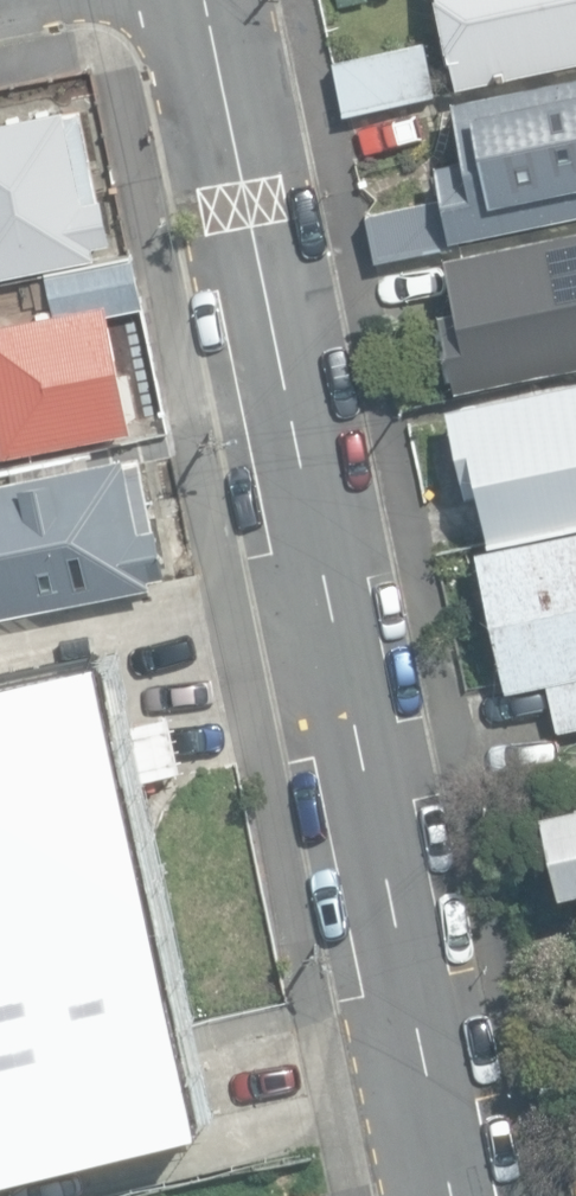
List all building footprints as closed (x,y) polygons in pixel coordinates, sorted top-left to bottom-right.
[(455,87),(575,62),(575,0),(437,0),(455,87)] [(332,58),(344,114),(435,96),(423,40),(332,58)] [(378,260),(462,243),(461,238),(575,215),(575,73),(452,98),(464,158),(437,163),(444,200),(369,215),(378,260)] [(98,256),(95,243),(114,239),(105,197),(99,198),(80,105),(0,122),(0,276),(98,256)] [(458,388),(575,365),(575,229),(446,255),(456,308),(443,311),(458,388)] [(107,302),(110,313),(145,306),(134,255),(48,273),(55,312),(107,302)] [(135,429),(110,313),(107,302),(55,312),(0,324),(0,448),(2,457),(135,429)] [(486,541),(575,522),(575,380),(446,407),(464,490),(474,538),(485,536),(486,541)] [(125,455),(53,470),(50,456),(17,463),(20,474),(0,478),(0,617),(153,586),(151,577),(169,573),(159,525),(154,526),(140,457),(126,460),(125,455)] [(555,729),(575,725),(575,527),(476,548),(506,691),(545,683),(555,729)] [(200,1125),(100,652),(0,673),(0,1168),(200,1125)] [(559,887),(575,883),(575,798),(540,806),(559,887)]
